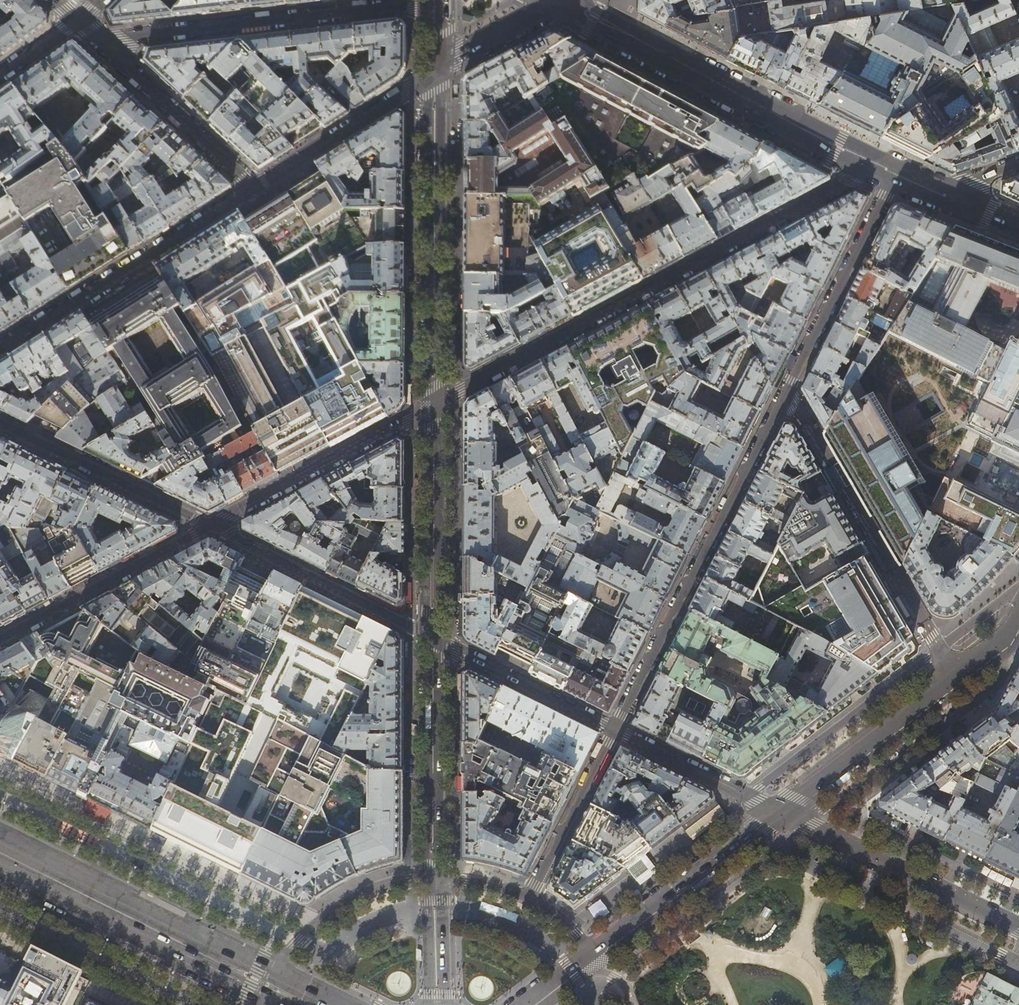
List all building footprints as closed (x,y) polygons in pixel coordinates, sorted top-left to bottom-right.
[(15,22),(0,33),(0,51),(3,55),(25,39),(47,23),(48,16),(31,0),(0,0),(0,8),(15,22)] [(148,0),(120,0),(108,12),(113,24),(142,20),(173,17),(173,14),(160,2),(157,0),(153,4),(147,5),(147,2),(148,0)] [(251,0),(186,0),(183,3),(173,14),(173,17),(219,12),(252,8),(251,0)] [(709,11),(704,0),(639,0),(638,9),(654,17),(666,23),(670,17),(699,13),(707,11),(709,11)] [(709,11),(736,7),(737,6),(734,0),(722,0),(714,4),(712,0),(713,0),(704,0),(709,11)] [(769,1),(774,32),(775,31),(786,29),(793,28),(809,26),(816,25),(829,23),(825,1),(831,0),(777,0),(769,1)] [(921,0),(845,0),(848,19),(870,16),(875,15),(880,14),(908,10),(923,7),(921,0)] [(1010,0),(998,0),(999,2),(970,15),(964,2),(952,3),(968,39),(975,54),(977,57),(998,47),(988,24),(1007,16),(1016,38),(1018,37),(1018,19),(1018,18),(1010,0)] [(952,3),(944,4),(941,5),(955,12),(942,38),(904,19),(908,10),(880,14),(881,19),(879,22),(875,21),(875,15),(870,16),(873,28),(874,34),(871,38),(865,44),(905,65),(902,71),(900,70),(897,76),(896,76),(895,76),(893,80),(893,81),(893,82),(894,83),(891,88),(893,89),(891,93),(845,70),(843,73),(821,101),(818,101),(834,109),(868,126),(882,134),(892,116),(895,117),(924,97),(924,96),(919,89),(935,59),(959,71),(977,59),(977,57),(975,54),(970,57),(962,53),(963,49),(967,51),(969,47),(965,45),(968,39),(952,3)] [(741,37),(736,7),(709,11),(707,11),(708,19),(700,20),(699,13),(670,17),(666,23),(695,38),(727,54),(739,37),(741,37)] [(870,16),(848,19),(829,23),(816,25),(810,37),(786,84),(802,92),(818,101),(821,101),(843,73),(819,60),(834,29),(848,36),(845,41),(862,49),(865,44),(871,38),(867,32),(868,28),(873,28),(870,16)] [(354,26),(357,53),(373,51),(373,64),(352,77),(366,102),(387,88),(399,81),(406,70),(405,54),(406,29),(404,26),(403,24),(399,22),(397,21),(377,24),(354,26)] [(338,28),(320,30),(323,61),(329,60),(336,67),(341,62),(342,62),(350,54),(357,53),(354,26),(338,28)] [(809,26),(793,28),(796,33),(794,37),(785,33),(786,29),(775,31),(756,69),(773,78),(786,84),(810,37),(805,34),(809,26)] [(304,32),(291,34),(295,70),(282,83),(302,103),(318,86),(309,77),(307,63),(323,61),(320,30),(304,32)] [(775,31),(774,32),(754,35),(754,39),(753,40),(751,39),(750,38),(750,35),(741,37),(739,37),(727,54),(741,61),(756,69),(775,31)] [(535,43),(515,54),(538,92),(548,85),(542,75),(549,55),(571,41),(566,38),(561,35),(556,33),(552,35),(535,43)] [(269,36),(240,39),(240,41),(257,59),(259,57),(264,56),(265,61),(262,64),(282,83),(295,70),(291,34),(269,36)] [(1016,38),(998,47),(977,57),(977,59),(983,72),(990,69),(992,75),(986,78),(989,85),(1001,79),(1018,71),(1018,37),(1016,38)] [(240,41),(240,39),(191,45),(149,50),(144,62),(157,74),(175,90),(184,99),(205,77),(197,69),(197,65),(208,75),(213,69),(240,41)] [(43,62),(12,85),(32,111),(64,86),(67,89),(70,86),(68,83),(71,81),(98,105),(95,108),(93,106),(90,109),(92,111),(84,120),(82,118),(80,118),(76,123),(76,124),(78,126),(61,145),(75,162),(83,154),(86,151),(82,147),(90,139),(94,142),(106,129),(102,125),(102,121),(108,114),(113,114),(117,118),(135,98),(105,69),(74,40),(43,62)] [(262,64),(257,59),(240,41),(213,69),(224,79),(227,82),(240,69),(252,82),(240,95),(258,113),(283,139),(315,118),(312,115),(305,108),(302,103),(282,83),(262,64)] [(597,55),(584,47),(571,41),(549,55),(542,75),(548,85),(597,55)] [(532,96),(538,92),(515,54),(488,68),(467,79),(464,85),(464,100),(464,125),(486,124),(504,113),(498,107),(494,106),(491,99),(495,97),(496,99),(508,93),(507,91),(517,86),(524,100),(532,96)] [(616,65),(597,55),(548,85),(538,92),(532,96),(553,129),(568,119),(612,189),(619,184),(634,176),(643,171),(649,181),(670,167),(671,169),(692,157),(705,150),(710,147),(699,140),(716,130),(721,120),(698,108),(655,85),(616,65)] [(983,72),(977,59),(959,71),(924,96),(924,97),(895,117),(892,116),(882,134),(907,146),(926,156),(1002,112),(989,85),(986,78),(983,72)] [(347,68),(342,62),(341,62),(336,67),(325,79),(356,108),(360,105),(366,102),(352,77),(347,68)] [(213,69),(208,75),(205,77),(184,99),(199,112),(210,123),(238,93),(228,82),(225,86),(229,90),(224,96),(216,88),(213,84),(215,82),(218,85),(224,79),(213,69)] [(1018,117),(1001,79),(989,85),(1002,112),(1018,150),(1018,149),(1018,117)] [(9,130),(23,152),(12,159),(20,171),(45,153),(40,147),(48,142),(52,148),(59,143),(32,111),(12,85),(0,93),(0,136),(9,130)] [(318,86),(302,103),(305,108),(309,104),(315,110),(314,111),(312,112),(312,114),(312,115),(315,118),(321,123),(325,128),(335,121),(348,113),(319,86),(318,86)] [(240,95),(238,93),(210,123),(220,132),(230,142),(249,122),(258,113),(240,95)] [(532,96),(524,100),(518,104),(507,111),(504,113),(486,124),(491,133),(499,146),(509,160),(464,162),(464,171),(465,171),(465,178),(465,188),(464,188),(464,197),(503,197),(532,197),(539,208),(579,182),(590,200),(590,201),(594,199),(604,193),(612,189),(568,119),(553,129),(532,96)] [(151,112),(135,98),(117,118),(113,122),(128,136),(108,157),(107,156),(85,178),(90,186),(91,185),(96,179),(108,168),(113,162),(117,166),(121,170),(122,171),(164,124),(151,112)] [(505,109),(507,111),(518,104),(517,102),(514,104),(514,103),(508,107),(505,109)] [(374,126),(345,144),(363,173),(405,173),(405,149),(405,114),(399,110),(374,126)] [(955,170),(978,163),(1018,150),(1002,112),(926,156),(942,164),(955,170)] [(258,113),(249,122),(258,131),(258,135),(255,138),(257,140),(257,141),(274,159),(283,154),(292,148),(291,146),(283,139),(258,113)] [(283,139),(291,146),(300,140),(307,135),(306,134),(321,123),(315,118),(283,139)] [(699,140),(710,147),(705,150),(723,160),(724,159),(730,162),(727,167),(723,169),(715,174),(711,177),(710,175),(706,176),(706,178),(692,157),(671,169),(675,174),(678,180),(686,192),(693,187),(698,195),(728,175),(736,179),(755,160),(764,143),(743,132),(721,120),(716,130),(699,140)] [(249,122),(230,142),(242,153),(259,169),(266,165),(274,159),(257,141),(257,140),(255,138),(258,135),(258,131),(249,122)] [(177,137),(164,124),(122,171),(124,174),(135,190),(143,185),(153,179),(142,169),(150,160),(149,159),(154,153),(164,163),(161,167),(165,171),(170,167),(189,148),(177,137)] [(486,124),(464,125),(464,142),(464,162),(509,160),(499,146),(492,151),(491,150),(491,149),(489,149),(488,135),(491,133),(486,124)] [(2,184),(20,171),(12,159),(0,140),(0,149),(8,162),(7,163),(2,164),(1,161),(2,161),(2,158),(0,155),(0,181),(2,184)] [(61,145),(59,143),(52,148),(50,149),(59,164),(50,169),(47,164),(40,169),(43,174),(9,195),(10,196),(22,216),(25,222),(51,206),(78,248),(52,264),(68,290),(86,279),(116,260),(128,252),(115,231),(112,227),(105,232),(104,230),(107,228),(88,199),(93,196),(88,188),(90,186),(85,178),(84,176),(75,162),(61,145)] [(728,175),(698,195),(691,199),(701,216),(704,220),(717,240),(725,235),(774,209),(805,192),(829,180),(829,179),(829,178),(828,177),(807,166),(785,154),(764,143),(755,160),(736,179),(728,175)] [(363,173),(345,144),(332,153),(315,163),(322,174),(344,209),(363,173)] [(194,153),(189,148),(170,167),(177,177),(182,171),(189,176),(203,161),(194,153)] [(95,164),(83,154),(75,162),(84,176),(95,164)] [(207,160),(205,162),(214,171),(230,186),(232,183),(207,160)] [(205,162),(203,161),(189,176),(194,183),(184,189),(196,209),(210,200),(231,187),(230,186),(214,171),(205,162)] [(114,178),(121,170),(117,166),(112,171),(108,168),(96,179),(102,185),(94,191),(91,185),(90,186),(88,188),(93,196),(103,213),(113,207),(119,203),(119,202),(107,185),(114,178)] [(177,177),(170,167),(165,171),(153,179),(143,185),(168,226),(181,218),(196,209),(184,189),(177,177)] [(667,179),(675,174),(671,169),(670,167),(649,181),(643,171),(634,176),(651,203),(672,191),(672,187),(667,179)] [(405,190),(405,173),(363,173),(344,209),(345,211),(405,211),(405,190)] [(115,179),(114,178),(107,185),(119,202),(135,192),(134,191),(135,190),(124,174),(115,179)] [(310,181),(289,195),(316,239),(332,265),(345,258),(367,246),(345,211),(344,209),(322,174),(310,181)] [(1001,181),(1001,192),(1018,200),(1018,175),(1001,181)] [(651,203),(634,176),(619,184),(622,189),(612,195),(624,218),(651,203)] [(691,199),(686,192),(678,180),(675,182),(674,183),(674,184),(677,190),(672,193),(688,218),(668,228),(683,258),(699,249),(717,240),(704,220),(700,223),(697,218),(701,216),(691,199)] [(143,185),(135,190),(134,191),(135,192),(139,199),(140,198),(147,209),(133,218),(130,214),(127,216),(144,242),(156,234),(168,226),(143,185)] [(842,200),(828,207),(804,220),(816,243),(817,244),(840,255),(851,233),(861,214),(871,194),(865,192),(860,190),(842,200)] [(625,227),(604,193),(594,199),(599,208),(643,280),(663,269),(683,258),(668,228),(637,245),(627,226),(625,227)] [(266,209),(245,222),(273,267),(298,251),(316,239),(289,195),(266,209)] [(10,196),(0,204),(0,229),(22,216),(10,196)] [(503,197),(464,197),(464,213),(464,253),(464,276),(501,276),(503,276),(503,272),(524,272),(524,276),(536,276),(545,293),(556,286),(528,235),(527,235),(527,203),(503,203),(503,197)] [(119,203),(113,207),(115,211),(112,213),(121,227),(115,231),(128,252),(136,247),(144,242),(127,216),(119,203)] [(562,216),(562,217),(568,227),(589,215),(589,214),(585,207),(584,208),(581,206),(580,206),(562,216)] [(893,210),(892,211),(891,213),(892,214),(887,223),(886,225),(881,234),(880,236),(878,240),(876,246),(875,245),(874,247),(875,248),(870,257),(869,257),(868,259),(869,259),(864,269),(863,269),(862,271),(885,282),(925,217),(910,211),(901,208),(899,208),(897,207),(895,208),(894,209),(893,210)] [(589,215),(568,227),(562,217),(528,235),(556,286),(573,317),(587,309),(616,294),(634,284),(643,280),(599,208),(589,214),(589,215)] [(171,254),(154,265),(161,275),(212,356),(264,328),(261,321),(294,304),(286,290),(273,267),(245,222),(239,211),(230,217),(201,235),(171,254)] [(405,228),(405,211),(345,211),(367,246),(368,246),(405,246),(405,228)] [(37,269),(12,285),(30,314),(49,302),(68,290),(52,264),(25,222),(22,216),(0,229),(0,266),(6,276),(13,272),(11,270),(17,266),(11,256),(24,247),(37,269)] [(885,282),(894,287),(912,296),(955,228),(940,222),(925,217),(885,282)] [(794,225),(779,233),(790,253),(792,257),(793,260),(804,252),(801,246),(808,243),(809,245),(807,246),(808,249),(811,247),(816,243),(804,220),(794,225)] [(912,296),(894,323),(888,333),(989,385),(1005,352),(965,331),(990,282),(1018,293),(1018,253),(984,239),(955,228),(912,296)] [(768,239),(754,246),(770,275),(781,269),(793,260),(792,257),(783,264),(781,262),(777,264),(776,260),(790,253),(779,233),(768,239)] [(335,321),(329,309),(340,302),(351,295),(332,265),(316,239),(298,251),(311,277),(286,290),(294,304),(261,321),(264,328),(329,445),(359,429),(386,415),(373,390),(365,376),(360,365),(335,321)] [(817,244),(816,243),(811,247),(815,249),(808,263),(801,259),(798,262),(793,260),(781,269),(823,289),(830,275),(840,255),(817,244)] [(405,270),(405,246),(368,246),(367,256),(368,257),(373,257),(373,266),(373,281),(353,281),(345,258),(332,265),(351,295),(405,295),(405,270)] [(743,252),(730,259),(740,280),(754,272),(756,275),(754,277),(757,283),(770,275),(754,246),(743,252)] [(721,293),(722,293),(722,295),(719,296),(732,318),(733,320),(747,292),(746,290),(744,286),(740,280),(730,259),(718,266),(705,273),(715,289),(718,287),(719,289),(719,290),(718,291),(719,292),(719,293),(720,293),(721,293)] [(0,266),(0,333),(19,321),(19,320),(22,318),(29,314),(30,314),(12,285),(6,276),(0,266)] [(823,289),(781,269),(770,275),(757,283),(753,285),(746,290),(747,292),(758,298),(762,300),(773,278),(789,286),(778,308),(806,322),(814,307),(823,289)] [(885,282),(862,271),(855,285),(848,299),(870,311),(873,305),(876,306),(878,303),(875,301),(885,282)] [(691,280),(676,288),(690,313),(698,309),(698,310),(699,310),(700,310),(701,310),(706,307),(709,313),(695,321),(702,334),(732,318),(719,296),(715,289),(705,273),(691,280)] [(139,479),(147,482),(156,487),(203,461),(220,451),(255,433),(212,356),(161,275),(146,285),(110,307),(88,321),(107,351),(129,386),(139,403),(146,414),(153,425),(158,434),(162,440),(167,448),(175,461),(139,479)] [(501,276),(464,276),(464,292),(464,314),(503,314),(503,315),(530,301),(536,298),(545,293),(536,276),(524,276),(506,276),(506,279),(511,279),(511,286),(523,286),(527,284),(528,287),(506,299),(501,299),(501,276)] [(573,317),(556,286),(545,293),(536,298),(538,301),(539,299),(542,298),(544,297),(546,297),(549,296),(552,298),(547,299),(545,300),(546,303),(534,309),(546,331),(559,325),(573,317)] [(894,323),(912,296),(894,287),(893,290),(898,292),(885,318),(894,323)] [(695,321),(690,313),(676,288),(662,296),(647,304),(685,374),(744,339),(733,320),(732,318),(702,334),(695,321)] [(748,317),(758,298),(747,292),(733,320),(744,339),(752,334),(790,354),(797,339),(806,322),(778,308),(776,307),(767,326),(748,317)] [(335,321),(360,365),(405,365),(405,330),(405,295),(351,295),(340,302),(340,320),(335,321)] [(864,320),(867,314),(873,317),(874,313),(870,311),(848,299),(842,311),(835,324),(856,335),(859,330),(862,331),(864,327),(861,326),(861,325),(874,331),(869,341),(879,346),(888,333),(894,323),(885,318),(882,317),(877,326),(864,320)] [(532,304),(530,301),(503,315),(520,345),(534,338),(546,331),(534,309),(519,318),(518,320),(515,319),(516,314),(519,312),(520,310),(532,304)] [(633,312),(593,333),(567,347),(605,419),(606,423),(623,455),(625,452),(632,437),(635,431),(626,425),(627,424),(624,417),(621,416),(624,407),(628,408),(638,403),(647,408),(650,401),(655,392),(651,385),(663,379),(669,389),(685,374),(647,304),(633,312)] [(63,322),(44,334),(73,379),(75,378),(95,359),(107,351),(88,321),(81,311),(63,322)] [(503,314),(464,314),(464,332),(464,339),(464,368),(471,372),(497,358),(520,345),(503,315),(503,314)] [(856,335),(835,324),(829,337),(823,348),(864,370),(879,346),(869,341),(856,335)] [(329,445),(264,328),(212,356),(255,433),(263,448),(265,452),(277,473),(304,459),(329,445)] [(19,350),(10,356),(30,388),(42,408),(73,379),(44,334),(35,340),(19,350)] [(755,359),(773,388),(781,371),(790,354),(752,334),(744,339),(748,347),(755,343),(762,355),(755,359)] [(740,352),(748,347),(744,339),(685,374),(702,383),(732,398),(733,398),(738,387),(726,380),(731,370),(732,370),(740,354),(739,353),(740,352)] [(1017,347),(1009,343),(1005,352),(989,385),(970,425),(997,439),(1011,446),(1011,447),(1018,451),(1018,405),(1015,403),(1018,394),(1018,348),(1017,347)] [(553,355),(541,362),(557,392),(573,383),(588,411),(588,412),(590,412),(593,410),(593,411),(594,414),(597,414),(600,421),(605,419),(567,347),(553,355)] [(864,370),(823,348),(816,362),(809,375),(848,395),(857,381),(864,370)] [(95,359),(75,378),(96,400),(94,402),(94,404),(97,408),(98,409),(101,407),(110,422),(116,432),(146,414),(139,403),(130,408),(119,392),(129,386),(107,351),(95,359)] [(0,362),(0,382),(4,387),(4,388),(13,394),(16,397),(30,388),(10,356),(2,361),(0,362)] [(792,357),(786,369),(791,371),(796,359),(792,357)] [(751,361),(738,387),(733,398),(760,412),(767,400),(773,388),(755,359),(751,361)] [(573,500),(574,499),(586,505),(582,495),(596,487),(602,498),(607,488),(580,437),(557,392),(541,362),(524,370),(510,378),(573,500)] [(405,385),(405,365),(360,365),(365,376),(374,376),(376,377),(375,379),(374,381),(375,383),(376,384),(377,385),(378,385),(385,385),(386,388),(373,390),(386,415),(387,417),(401,410),(404,403),(405,385)] [(692,401),(702,383),(685,374),(669,389),(662,395),(655,392),(650,401),(719,436),(723,438),(742,448),(750,432),(760,412),(733,398),(732,398),(723,417),(692,401)] [(848,395),(809,375),(804,385),(801,390),(814,412),(825,431),(828,426),(848,395)] [(75,378),(73,379),(42,408),(34,416),(35,416),(51,424),(43,428),(48,431),(57,435),(58,436),(84,411),(94,402),(96,400),(75,378)] [(500,384),(488,390),(507,425),(512,435),(517,444),(527,463),(531,472),(538,484),(560,526),(573,500),(510,378),(500,384)] [(906,465),(857,381),(848,395),(828,426),(869,496),(887,525),(886,526),(905,560),(927,514),(927,513),(912,486),(918,482),(907,464),(906,465)] [(42,408),(30,388),(16,397),(12,399),(3,412),(17,419),(26,424),(34,416),(42,408)] [(507,425),(488,390),(477,396),(468,401),(464,407),(464,427),(464,445),(494,445),(495,444),(496,443),(496,442),(496,437),(496,436),(495,435),(494,435),(493,435),(494,423),(499,422),(501,426),(502,427),(503,427),(504,427),(507,425)] [(3,412),(12,399),(16,397),(13,394),(11,398),(0,392),(0,411),(3,412)] [(719,436),(650,401),(647,408),(635,431),(632,437),(645,444),(656,421),(706,447),(695,469),(724,484),(732,468),(742,448),(723,438),(720,445),(716,443),(719,436)] [(95,431),(84,411),(58,436),(56,438),(75,447),(83,451),(116,432),(110,422),(107,424),(106,423),(99,428),(95,431)] [(131,439),(153,425),(146,414),(116,432),(83,451),(118,468),(139,479),(175,461),(167,448),(144,460),(141,456),(139,457),(138,457),(136,457),(135,456),(134,456),(133,455),(132,454),(131,453),(130,451),(130,449),(130,448),(130,447),(131,445),(132,443),(133,442),(131,439)] [(606,423),(580,437),(607,488),(614,473),(621,459),(623,455),(606,423)] [(787,425),(785,425),(784,425),(766,460),(760,473),(799,493),(800,489),(800,488),(800,486),(800,485),(801,484),(802,483),(821,472),(798,434),(795,428),(794,427),(791,426),(789,425),(787,425)] [(259,450),(263,448),(255,433),(220,451),(226,462),(231,471),(244,494),(261,485),(278,476),(277,473),(265,452),(248,461),(243,452),(255,446),(258,450),(259,450)] [(510,444),(517,444),(512,435),(506,437),(510,444)] [(614,473),(638,485),(640,481),(647,485),(645,489),(677,505),(680,506),(682,502),(688,504),(689,505),(689,504),(690,504),(691,504),(687,510),(706,520),(714,503),(724,484),(695,469),(684,492),(654,477),(665,454),(645,444),(632,437),(625,452),(636,458),(633,466),(621,459),(614,473)] [(11,443),(0,438),(0,466),(11,443)] [(360,459),(322,480),(333,493),(338,490),(340,495),(336,497),(349,514),(357,501),(349,484),(362,477),(365,483),(365,489),(404,490),(404,466),(404,443),(398,439),(360,459)] [(18,511),(12,525),(10,529),(23,530),(40,530),(53,503),(68,471),(38,456),(11,443),(0,466),(0,494),(4,485),(6,485),(7,485),(8,484),(9,483),(11,479),(25,485),(22,489),(20,488),(19,488),(18,488),(17,489),(12,498),(11,498),(9,501),(11,502),(8,506),(18,511)] [(527,463),(517,444),(510,444),(494,445),(464,445),(464,467),(464,487),(483,487),(527,463)] [(226,462),(220,451),(203,461),(209,470),(213,478),(226,503),(236,498),(244,494),(231,471),(221,476),(218,469),(215,467),(226,462)] [(198,476),(209,470),(203,461),(156,487),(181,499),(203,510),(209,513),(219,507),(226,503),(213,478),(205,481),(203,486),(198,484),(200,481),(197,480),(198,476)] [(483,487),(464,487),(464,522),(464,559),(470,559),(528,589),(541,564),(536,562),(542,549),(547,552),(554,538),(560,526),(538,484),(533,487),(527,474),(531,472),(527,463),(483,487)] [(84,479),(68,471),(53,503),(63,508),(54,528),(63,533),(75,527),(77,529),(97,485),(84,479)] [(602,498),(596,510),(595,510),(599,512),(613,519),(688,556),(696,540),(706,520),(687,510),(680,506),(677,505),(645,489),(638,485),(614,473),(607,488),(602,498)] [(799,493),(760,473),(752,488),(744,503),(788,525),(797,505),(793,503),(788,513),(790,514),(789,516),(774,509),(774,508),(776,509),(777,506),(775,506),(776,503),(779,505),(783,498),(780,496),(781,494),(799,503),(803,495),(799,493)] [(333,493),(322,480),(314,484),(296,494),(319,523),(352,525),(354,520),(349,514),(336,497),(333,493)] [(983,540),(1006,551),(1013,558),(1018,550),(1018,514),(953,482),(945,500),(991,523),(983,540)] [(117,495),(97,485),(77,529),(99,573),(117,563),(132,555),(122,535),(121,532),(100,543),(92,529),(99,514),(121,525),(123,521),(132,502),(117,495)] [(801,488),(800,489),(799,493),(803,495),(799,503),(797,505),(788,525),(783,535),(782,536),(779,541),(778,544),(782,551),(790,546),(798,560),(799,560),(808,555),(809,553),(822,545),(827,554),(830,553),(835,561),(841,571),(863,558),(869,555),(862,543),(859,544),(836,506),(829,494),(814,503),(813,503),(810,503),(809,502),(808,501),(808,500),(801,488)] [(364,489),(357,501),(349,514),(354,520),(389,522),(404,523),(404,507),(404,490),(365,489),(364,489)] [(352,525),(319,523),(296,494),(271,507),(243,522),(243,530),(286,551),(326,571),(352,525)] [(596,510),(586,505),(574,499),(573,500),(560,526),(554,538),(567,544),(565,549),(578,555),(581,548),(585,540),(587,541),(590,540),(595,531),(594,528),(592,527),(596,519),(596,518),(599,512),(595,510),(596,510)] [(0,502),(0,522),(3,517),(8,519),(7,521),(6,522),(6,524),(7,525),(8,525),(9,526),(10,526),(12,525),(18,511),(8,506),(0,502)] [(154,513),(132,502),(123,521),(131,524),(131,531),(122,535),(132,555),(151,545),(176,531),(176,523),(154,513)] [(788,525),(744,503),(736,519),(729,534),(772,555),(777,546),(770,542),(767,538),(760,535),(764,528),(768,530),(770,529),(783,535),(788,525)] [(961,611),(980,593),(994,579),(1013,558),(1006,551),(983,540),(927,514),(905,560),(903,564),(912,579),(913,581),(913,582),(926,605),(928,607),(929,606),(930,608),(931,610),(932,612),(935,614),(936,615),(938,616),(940,616),(944,617),(946,617),(949,617),(951,616),(955,615),(957,613),(959,612),(960,610),(961,611)] [(676,579),(688,556),(613,519),(614,520),(616,523),(617,526),(618,530),(619,533),(619,537),(618,543),(627,548),(631,539),(653,550),(641,575),(619,564),(623,555),(614,551),(612,554),(609,556),(605,559),(603,560),(599,561),(595,561),(591,562),(666,599),(676,579)] [(357,587),(389,522),(354,520),(352,525),(326,571),(340,578),(357,587)] [(397,607),(404,603),(404,602),(404,583),(404,523),(389,522),(357,587),(377,597),(397,607)] [(40,531),(40,530),(23,530),(13,535),(34,574),(49,600),(60,594),(71,588),(40,531)] [(772,555),(729,534),(723,545),(717,556),(739,569),(747,554),(768,564),(772,555)] [(547,583),(565,549),(567,544),(554,538),(547,552),(541,564),(528,589),(518,608),(498,649),(515,658),(533,666),(549,634),(553,627),(560,612),(564,605),(569,595),(547,583)] [(210,540),(192,550),(170,562),(198,582),(223,601),(239,568),(244,558),(224,548),(210,540)] [(778,544),(777,546),(772,555),(768,564),(760,579),(757,584),(753,594),(749,602),(774,615),(801,629),(878,675),(895,662),(909,651),(908,648),(910,647),(913,635),(900,613),(894,604),(891,606),(863,558),(841,571),(805,592),(782,551),(778,544)] [(591,562),(578,555),(565,549),(547,583),(569,595),(586,603),(597,580),(627,595),(616,618),(620,620),(648,633),(657,617),(666,599),(591,562)] [(26,612),(30,610),(42,604),(49,600),(34,574),(21,582),(0,550),(0,574),(26,612)] [(739,569),(717,556),(712,568),(706,579),(749,602),(753,594),(732,583),(739,569)] [(518,608),(528,589),(470,559),(464,559),(464,577),(464,596),(495,596),(518,608)] [(217,613),(212,609),(218,601),(221,604),(223,601),(198,582),(170,562),(157,569),(132,582),(171,615),(194,633),(198,628),(206,634),(217,613)] [(243,570),(239,568),(223,601),(221,604),(217,613),(206,634),(205,638),(203,641),(198,652),(193,663),(190,667),(187,675),(186,676),(197,681),(217,691),(245,704),(266,662),(237,648),(235,653),(215,643),(243,586),(251,590),(254,582),(257,577),(248,572),(247,572),(243,570)] [(263,596),(246,630),(275,643),(296,600),(303,587),(289,580),(274,572),(269,582),(263,596)] [(3,625),(13,619),(26,612),(0,574),(0,618),(3,625)] [(263,580),(257,577),(254,582),(251,590),(243,586),(215,643),(235,653),(237,648),(246,630),(263,596),(269,582),(263,580)] [(749,602),(706,579),(698,594),(690,611),(757,646),(761,639),(767,642),(776,625),(770,622),(774,615),(749,602)] [(117,590),(110,594),(187,658),(194,650),(198,652),(203,641),(194,633),(171,615),(132,582),(123,587),(117,590)] [(82,609),(84,611),(127,643),(129,640),(115,630),(124,618),(129,621),(128,621),(143,633),(132,647),(138,652),(144,654),(187,675),(190,667),(193,663),(187,658),(110,594),(101,599),(82,609)] [(593,606),(586,603),(569,595),(564,605),(569,608),(565,614),(560,612),(553,627),(553,629),(554,630),(555,631),(556,632),(557,632),(558,633),(559,632),(561,632),(561,631),(564,633),(560,640),(585,651),(628,673),(638,653),(648,633),(620,620),(608,643),(606,644),(580,632),(593,606)] [(464,596),(464,605),(464,616),(464,627),(464,636),(468,642),(480,649),(494,656),(496,652),(498,649),(518,608),(495,596),(464,596)] [(245,704),(276,719),(299,670),(306,656),(328,609),(321,606),(318,611),(309,606),(296,600),(275,643),(266,662),(245,704)] [(323,664),(346,618),(336,613),(328,609),(306,656),(323,664)] [(40,636),(39,636),(55,658),(61,661),(69,665),(99,680),(112,687),(119,691),(126,676),(132,664),(138,652),(132,647),(127,643),(84,611),(75,616),(73,617),(66,621),(62,623),(58,625),(53,629),(50,630),(40,636)] [(757,646),(690,611),(684,622),(675,640),(663,663),(658,673),(687,688),(727,708),(702,760),(721,769),(738,778),(740,778),(741,778),(743,778),(744,777),(747,783),(749,783),(768,768),(793,749),(832,719),(828,713),(765,681),(778,657),(757,646)] [(357,618),(356,617),(354,621),(350,619),(346,617),(346,618),(323,664),(306,656),(299,670),(339,691),(315,739),(332,748),(332,749),(334,750),(342,734),(352,713),(355,708),(363,691),(367,685),(368,683),(366,682),(365,684),(338,670),(362,623),(356,620),(357,618)] [(368,683),(393,632),(370,621),(364,618),(362,623),(338,670),(365,684),(366,682),(368,683)] [(878,675),(801,629),(785,660),(778,656),(778,657),(765,681),(828,713),(838,705),(863,686),(878,675)] [(397,634),(393,632),(368,683),(367,685),(371,687),(371,699),(369,699),(369,702),(371,702),(371,715),(365,715),(365,713),(360,713),(360,715),(357,715),(352,713),(342,734),(403,733),(403,707),(404,642),(400,636),(397,634)] [(29,638),(21,642),(37,663),(30,676),(55,690),(69,665),(61,661),(55,658),(39,636),(40,636),(37,633),(29,638)] [(585,651),(560,640),(549,634),(533,666),(529,673),(546,682),(563,690),(575,669),(577,666),(585,651)] [(0,654),(0,691),(12,707),(30,676),(37,663),(21,642),(3,652),(0,654)] [(628,673),(585,651),(577,666),(589,672),(597,667),(599,668),(598,671),(607,676),(604,684),(575,669),(563,690),(583,700),(608,713),(619,692),(628,673)] [(140,668),(132,664),(126,676),(119,691),(111,707),(119,711),(118,712),(123,714),(128,717),(129,716),(160,731),(170,736),(190,746),(202,723),(204,718),(206,714),(217,691),(197,681),(186,676),(187,675),(144,654),(139,664),(142,665),(140,668)] [(47,778),(99,680),(69,665),(55,690),(55,691),(15,762),(25,767),(39,775),(47,778)] [(1008,687),(1018,693),(1018,667),(1008,687)] [(470,671),(463,675),(463,705),(463,744),(477,745),(479,740),(502,687),(486,679),(470,671)] [(676,710),(687,688),(658,673),(645,699),(632,725),(650,734),(668,743),(675,729),(663,723),(671,708),(676,710)] [(55,690),(30,676),(12,707),(0,729),(0,755),(3,756),(15,762),(55,691),(55,690)] [(111,707),(119,691),(112,687),(99,680),(47,778),(63,786),(78,794),(82,787),(86,779),(118,712),(119,711),(111,707)] [(528,700),(502,687),(479,740),(489,745),(489,744),(518,759),(520,754),(502,745),(501,747),(499,746),(500,744),(492,740),(498,727),(530,743),(529,746),(535,749),(537,746),(546,751),(544,755),(578,772),(586,756),(597,735),(577,724),(528,700)] [(1018,708),(1018,693),(1008,687),(1000,702),(992,715),(997,722),(1005,717),(1018,708)] [(727,708),(687,688),(676,710),(676,711),(681,714),(680,717),(675,729),(668,743),(683,750),(702,760),(727,708)] [(0,691),(0,729),(12,707),(0,691)] [(262,831),(278,796),(250,780),(278,720),(276,719),(245,704),(217,691),(206,714),(204,718),(202,723),(190,746),(186,757),(154,824),(153,825),(166,832),(169,833),(168,835),(177,840),(178,838),(187,842),(194,845),(193,848),(196,849),(202,853),(204,850),(219,858),(228,865),(229,863),(244,870),(262,831)] [(367,693),(363,691),(355,708),(359,709),(363,701),(364,702),(367,696),(366,695),(367,693)] [(1005,717),(1013,724),(1017,727),(1018,729),(1018,708),(1005,717)] [(123,714),(118,712),(86,779),(82,787),(78,794),(83,796),(88,799),(92,792),(96,784),(128,717),(123,714)] [(980,724),(964,736),(979,757),(984,759),(1008,771),(1018,757),(1018,729),(1017,727),(1013,730),(1010,727),(1013,724),(1005,717),(997,722),(992,715),(980,724)] [(149,755),(160,731),(129,716),(128,717),(96,784),(92,792),(88,799),(89,799),(103,806),(111,810),(120,814),(135,783),(121,775),(123,771),(120,770),(130,749),(126,747),(134,732),(136,733),(130,746),(149,755)] [(315,739),(278,719),(278,720),(250,780),(278,796),(262,831),(244,870),(242,875),(263,885),(303,905),(306,905),(308,904),(311,904),(312,903),(314,901),(316,898),(317,899),(323,895),(329,891),(335,888),(345,882),(358,876),(363,874),(376,869),(381,868),(387,866),(403,862),(403,842),(403,819),(403,772),(376,772),(354,761),(345,756),(334,750),(332,749),(332,748),(315,739)] [(186,757),(190,746),(170,736),(160,731),(149,755),(167,763),(173,750),(176,752),(186,757)] [(403,733),(342,734),(334,750),(345,756),(348,751),(368,751),(370,752),(370,760),(367,760),(365,760),(364,762),(357,758),(356,758),(354,761),(376,772),(403,772),(403,761),(403,751),(403,733)] [(945,751),(938,757),(945,767),(959,776),(971,767),(979,771),(984,759),(979,757),(964,736),(952,746),(945,751)] [(513,794),(528,764),(518,759),(489,744),(489,745),(479,740),(477,745),(463,744),(463,770),(463,793),(479,794),(486,794),(492,794),(505,800),(522,809),(526,800),(513,794)] [(615,759),(610,769),(629,779),(626,784),(627,787),(629,786),(631,785),(636,784),(641,783),(642,783),(643,780),(636,778),(645,759),(632,752),(621,747),(615,759)] [(154,824),(186,757),(176,752),(168,768),(165,766),(154,787),(152,786),(150,790),(135,783),(123,808),(137,815),(154,824)] [(526,800),(522,809),(524,811),(534,815),(540,818),(551,824),(565,798),(578,772),(544,755),(540,763),(537,769),(529,764),(528,764),(513,794),(526,800)] [(962,779),(959,776),(945,767),(938,757),(921,770),(937,791),(938,791),(940,792),(951,796),(964,801),(969,791),(973,783),(970,781),(962,779)] [(1018,776),(1018,757),(1008,771),(1018,776)] [(665,768),(645,759),(636,778),(643,780),(642,783),(647,783),(649,783),(650,783),(651,784),(651,785),(652,785),(652,786),(650,790),(648,792),(648,794),(649,793),(650,794),(653,794),(655,795),(657,795),(659,797),(660,798),(662,799),(663,801),(664,801),(664,802),(681,790),(687,779),(665,768)] [(1008,771),(984,759),(979,771),(977,774),(980,775),(1016,793),(983,860),(1016,876),(1018,878),(1018,776),(1008,771)] [(530,762),(529,764),(537,769),(540,763),(534,761),(533,763),(532,763),(530,762)] [(624,788),(627,787),(626,784),(629,779),(610,769),(601,787),(591,805),(617,818),(618,815),(619,813),(619,811),(620,809),(623,805),(624,803),(621,801),(622,800),(619,798),(616,799),(614,798),(615,796),(616,797),(618,796),(616,794),(617,793),(616,792),(618,789),(621,790),(624,788)] [(932,801),(933,799),(936,792),(937,791),(921,770),(916,774),(879,802),(880,809),(915,826),(919,828),(932,801)] [(976,784),(980,775),(977,774),(972,776),(970,781),(973,783),(976,784)] [(1016,793),(980,775),(976,784),(973,783),(969,791),(972,793),(975,787),(995,797),(996,795),(1000,797),(995,806),(993,805),(991,810),(992,811),(992,812),(990,810),(988,814),(990,815),(987,822),(960,808),(944,841),(964,851),(983,860),(1016,793)] [(699,786),(687,779),(681,790),(664,802),(680,826),(681,826),(697,814),(714,800),(714,793),(699,786)] [(648,792),(641,783),(636,784),(631,785),(629,786),(627,787),(624,788),(621,790),(618,789),(616,792),(617,793),(623,797),(622,800),(621,801),(624,803),(625,803),(629,800),(640,815),(630,823),(651,849),(664,839),(680,826),(664,802),(664,801),(663,801),(662,799),(660,798),(659,797),(657,795),(655,795),(653,794),(650,794),(649,793),(648,794),(648,792)] [(479,794),(463,793),(463,829),(463,860),(472,861),(486,863),(492,865),(501,867),(513,871),(525,876),(541,845),(551,824),(540,818),(537,823),(532,820),(534,815),(524,811),(520,820),(522,822),(514,838),(510,836),(511,835),(512,834),(512,833),(512,832),(511,831),(510,831),(509,830),(507,831),(507,833),(506,834),(492,826),(505,800),(492,794),(486,794),(486,798),(484,799),(482,800),(481,801),(478,802),(479,794)] [(960,808),(964,801),(951,796),(950,799),(943,796),(942,797),(938,805),(932,801),(919,828),(922,830),(944,841),(960,808)] [(105,822),(111,810),(103,806),(89,799),(83,811),(105,822)] [(690,837),(723,812),(714,800),(697,814),(681,826),(690,837)] [(617,819),(617,818),(591,805),(582,823),(573,841),(625,868),(626,868),(634,862),(644,854),(651,849),(630,823),(629,822),(626,824),(617,819)] [(620,809),(619,811),(626,819),(629,816),(628,815),(629,814),(623,805),(620,809)] [(594,892),(625,868),(573,841),(561,864),(548,889),(563,898),(574,907),(594,892)] [(690,852),(688,849),(678,857),(680,859),(683,860),(690,855),(690,852)] [(635,879),(653,866),(644,854),(634,862),(626,868),(635,879)] [(164,891),(163,892),(166,893),(168,894),(170,896),(172,896),(173,895),(175,893),(176,893),(176,892),(174,891),(172,890),(170,888),(168,888),(167,888),(166,888),(166,889),(164,891)] [(760,916),(766,919),(769,915),(771,911),(765,907),(762,912),(760,916)] [(711,934),(707,929),(703,933),(706,938),(711,934)] [(13,991),(5,987),(17,960),(5,954),(0,951),(0,1004),(6,1004),(13,991)] [(906,959),(906,960),(906,962),(907,964),(909,965),(911,966),(913,966),(914,965),(916,964),(917,962),(917,960),(917,958),(916,957),(915,956),(914,955),(912,954),(911,955),(909,955),(908,956),(907,957),(906,959)] [(827,972),(843,984),(855,968),(839,956),(827,972)] [(26,964),(13,991),(6,1004),(51,1004),(62,982),(26,964)] [(1012,989),(1007,986),(1001,983),(987,974),(986,974),(984,973),(983,973),(981,973),(978,972),(975,972),(972,973),(969,974),(966,975),(964,976),(961,978),(958,980),(956,982),(954,984),(953,987),(951,990),(950,993),(949,996),(949,1002),(949,1004),(1018,1004),(1018,991),(1012,989)] [(198,993),(197,994),(197,995),(195,999),(201,1002),(207,1004),(208,1004),(209,1001),(210,1001),(210,1000),(210,999),(210,998),(209,998),(208,998),(200,994),(199,994),(199,993),(198,993)]
